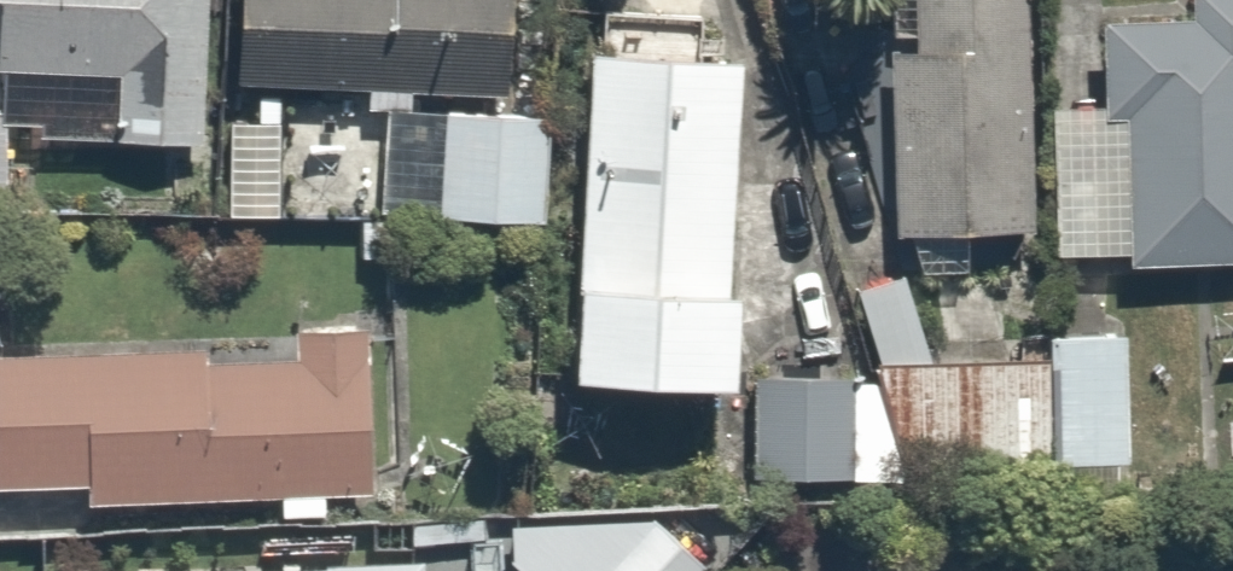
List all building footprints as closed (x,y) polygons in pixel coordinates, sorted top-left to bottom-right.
[(99,46),(98,135),(187,136),(188,0),(0,0),(0,45),(99,46)] [(248,68),(485,76),(488,0),(250,0),(248,68)] [(883,229),(1015,231),(1019,0),(887,0),(883,229)] [(1114,251),(1232,246),(1232,0),(1102,0),(1114,251)] [(708,44),(584,33),(558,341),(681,352),(708,44)] [(539,96),(429,100),(433,207),(543,203),(539,96)] [(0,329),(0,493),(369,484),(365,321),(0,329)] [(868,364),(744,362),(742,481),(865,483),(868,364)] [(617,472),(527,570),(698,570),(710,557),(617,472)] [(188,562),(188,570),(424,570),(423,561),(188,562)]
